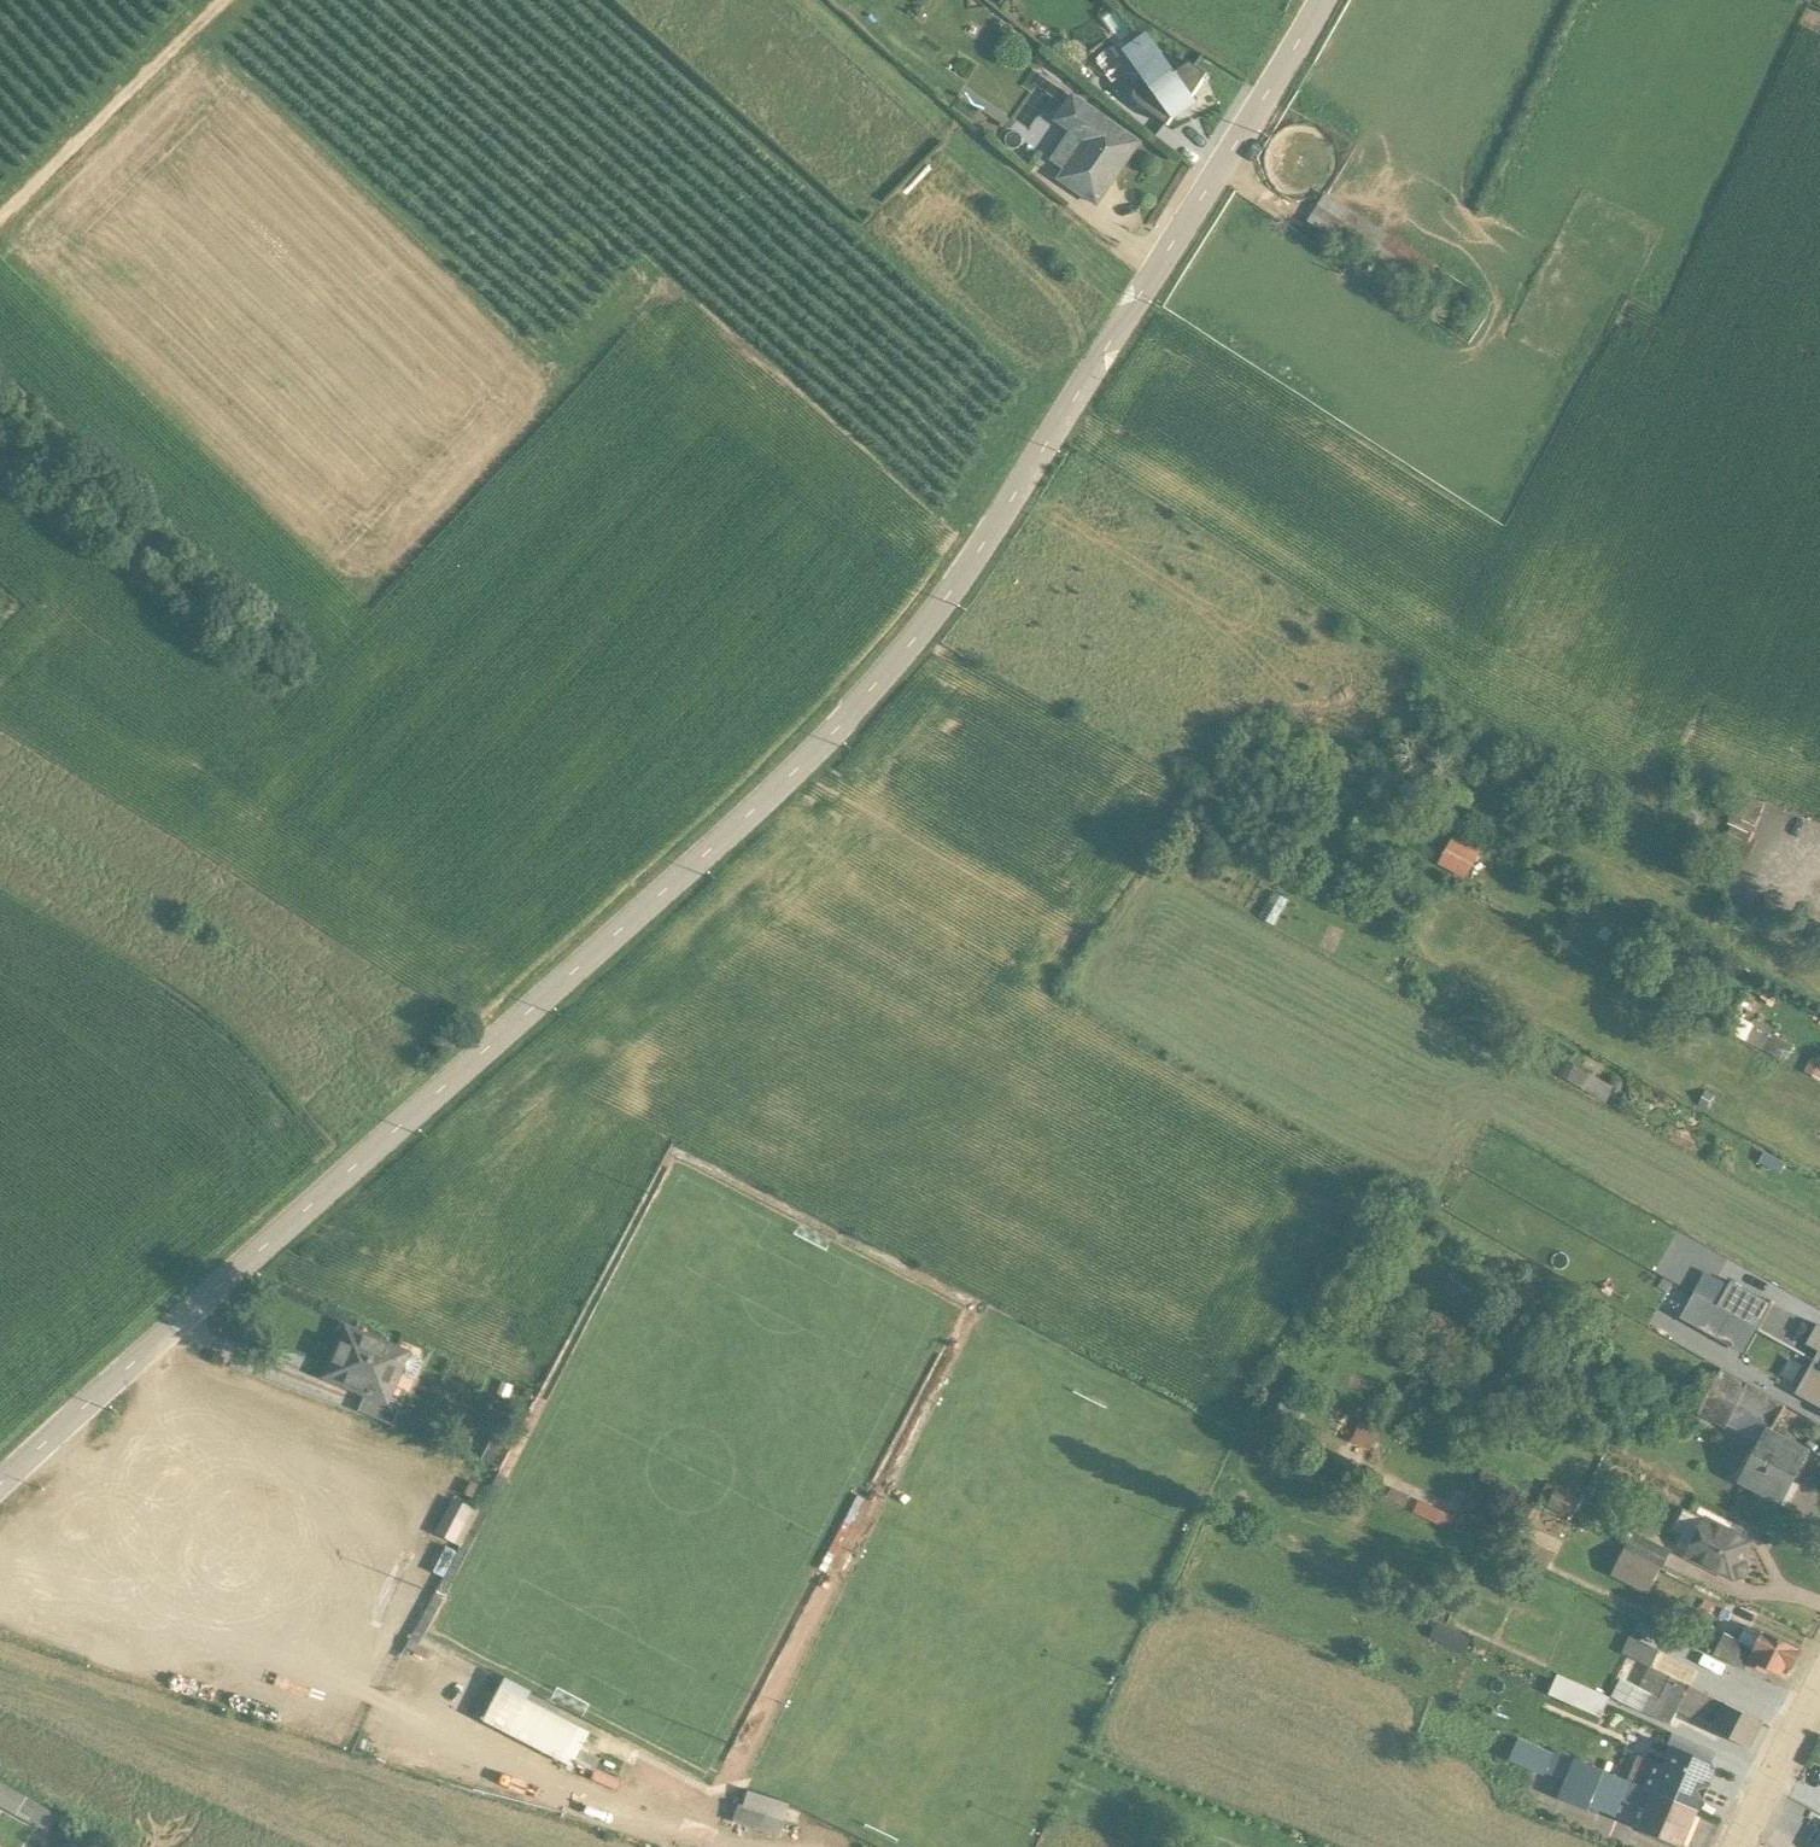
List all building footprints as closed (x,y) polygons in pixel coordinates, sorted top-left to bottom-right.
[(1176,75),(1147,35),(1124,52),(1146,83),(1136,92),(1135,96),(1135,100),(1137,103),(1168,128),(1180,109),(1192,101),(1208,76),(1191,65),(1176,75)] [(1097,208),(1140,145),(1071,98),(1054,123),(1070,134),(1051,162),(1064,171),(1057,181),(1097,208)] [(1441,864),(1472,876),(1484,847),(1468,840),(1470,836),(1455,830),(1441,864)] [(1793,1047),(1747,1021),(1741,1031),(1749,1036),(1746,1042),(1789,1066),(1795,1055),(1790,1052),(1793,1047)] [(1811,1059),(1804,1073),(1819,1082),(1819,1064),(1811,1059)] [(1589,1075),(1583,1090),(1610,1100),(1616,1086),(1589,1075)] [(1760,1335),(1775,1310),(1734,1286),(1719,1311),(1760,1335)] [(412,1354),(344,1328),(320,1382),(360,1398),(355,1411),(383,1424),(390,1424),(403,1392),(394,1388),(399,1376),(408,1379),(413,1376),(418,1362),(416,1357),(412,1354)] [(1819,1328),(1809,1347),(1819,1353),(1819,1328)] [(1819,1408),(1819,1372),(1804,1363),(1803,1363),(1788,1389),(1777,1382),(1768,1396),(1784,1406),(1801,1416),(1802,1415),(1809,1402),(1819,1408)] [(1738,1484),(1781,1506),(1782,1506),(1811,1451),(1773,1430),(1784,1406),(1768,1396),(1721,1370),(1697,1414),(1723,1429),(1724,1429),(1757,1443),(1738,1484)] [(1362,1422),(1356,1439),(1375,1446),(1381,1429),(1362,1422)] [(412,1653),(503,1479),(496,1476),(405,1649),(412,1653)] [(1499,1488),(1482,1479),(1472,1498),(1490,1507),(1499,1488)] [(1546,1485),(1537,1502),(1572,1520),(1582,1497),(1556,1488),(1546,1485)] [(450,1499),(431,1534),(455,1546),(476,1508),(471,1505),(469,1508),(450,1499)] [(1419,1501),(1413,1514),(1444,1529),(1450,1517),(1419,1501)] [(1523,1504),(1518,1514),(1537,1523),(1542,1514),(1523,1504)] [(1703,1519),(1684,1510),(1674,1530),(1683,1534),(1678,1547),(1686,1551),(1684,1558),(1733,1583),(1735,1581),(1742,1581),(1747,1577),(1750,1572),(1750,1566),(1746,1560),(1755,1542),(1705,1516),(1703,1519)] [(1541,1535),(1564,1545),(1573,1524),(1550,1516),(1541,1535)] [(1663,1568),(1672,1552),(1633,1533),(1625,1549),(1663,1568)] [(1555,1555),(1528,1542),(1521,1558),(1547,1571),(1555,1555)] [(1663,1568),(1625,1549),(1611,1578),(1649,1596),(1663,1568)] [(1405,1579),(1399,1593),(1418,1601),(1424,1588),(1405,1579)] [(1688,1626),(1682,1639),(1745,1670),(1747,1666),(1768,1676),(1770,1671),(1788,1680),(1802,1650),(1763,1631),(1762,1633),(1746,1626),(1739,1640),(1724,1633),(1720,1641),(1688,1626)] [(1671,1724),(1677,1713),(1748,1749),(1762,1724),(1652,1667),(1660,1652),(1659,1651),(1629,1637),(1621,1654),(1648,1669),(1638,1687),(1621,1679),(1611,1696),(1612,1697),(1671,1724)] [(1609,1699),(1557,1675),(1548,1696),(1599,1719),(1609,1699)] [(588,1779),(613,1792),(619,1782),(593,1768),(597,1759),(579,1749),(587,1733),(524,1700),(528,1692),(500,1678),(479,1721),(568,1767),(571,1764),(590,1774),(588,1779)] [(1707,1788),(1714,1771),(1711,1765),(1717,1753),(1673,1734),(1668,1746),(1672,1748),(1664,1767),(1637,1756),(1626,1781),(1697,1811),(1702,1800),(1701,1799),(1706,1788),(1707,1788)] [(1682,1846),(1697,1811),(1603,1771),(1542,1745),(1532,1768),(1564,1782),(1556,1800),(1586,1811),(1589,1806),(1615,1817),(1622,1801),(1645,1810),(1637,1828),(1682,1846)] [(45,1833),(55,1816),(0,1784),(0,1807),(45,1833)] [(729,1824),(776,1837),(786,1803),(744,1791),(740,1806),(735,1805),(729,1824)]
